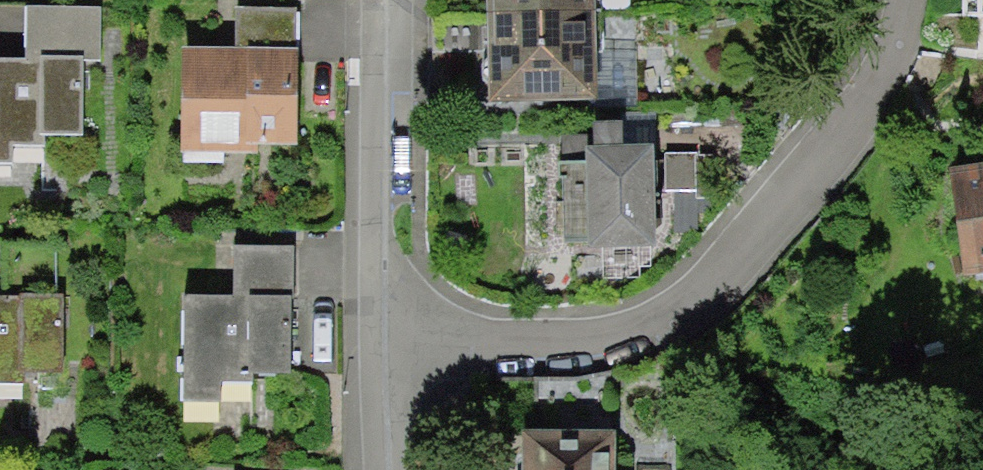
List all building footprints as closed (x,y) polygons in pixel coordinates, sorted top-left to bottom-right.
[(488,108),(602,107),(602,0),(488,0),(488,108)] [(966,12),(982,12),(982,0),(966,0),(966,12)] [(305,16),(241,16),(240,59),(188,59),(187,147),(304,148),(305,16)] [(28,18),(26,67),(0,66),(0,172),(10,172),(11,152),(46,153),(47,139),(86,141),(89,70),(103,71),(105,21),(28,18)] [(629,131),(597,131),(596,170),(563,170),(570,251),(660,247),(661,195),(675,193),(676,223),(699,233),(716,212),(716,196),(694,195),(695,154),(627,154),(629,131)] [(954,176),(968,277),(982,275),(982,172),(954,176)] [(295,258),(240,256),(239,300),(184,298),(180,412),(224,413),(225,382),(248,383),(248,368),(291,370),(295,258)] [(0,299),(0,380),(21,380),(21,440),(94,440),(94,371),(66,371),(66,300),(0,299)] [(619,425),(530,425),(530,469),(619,469),(619,425)]
